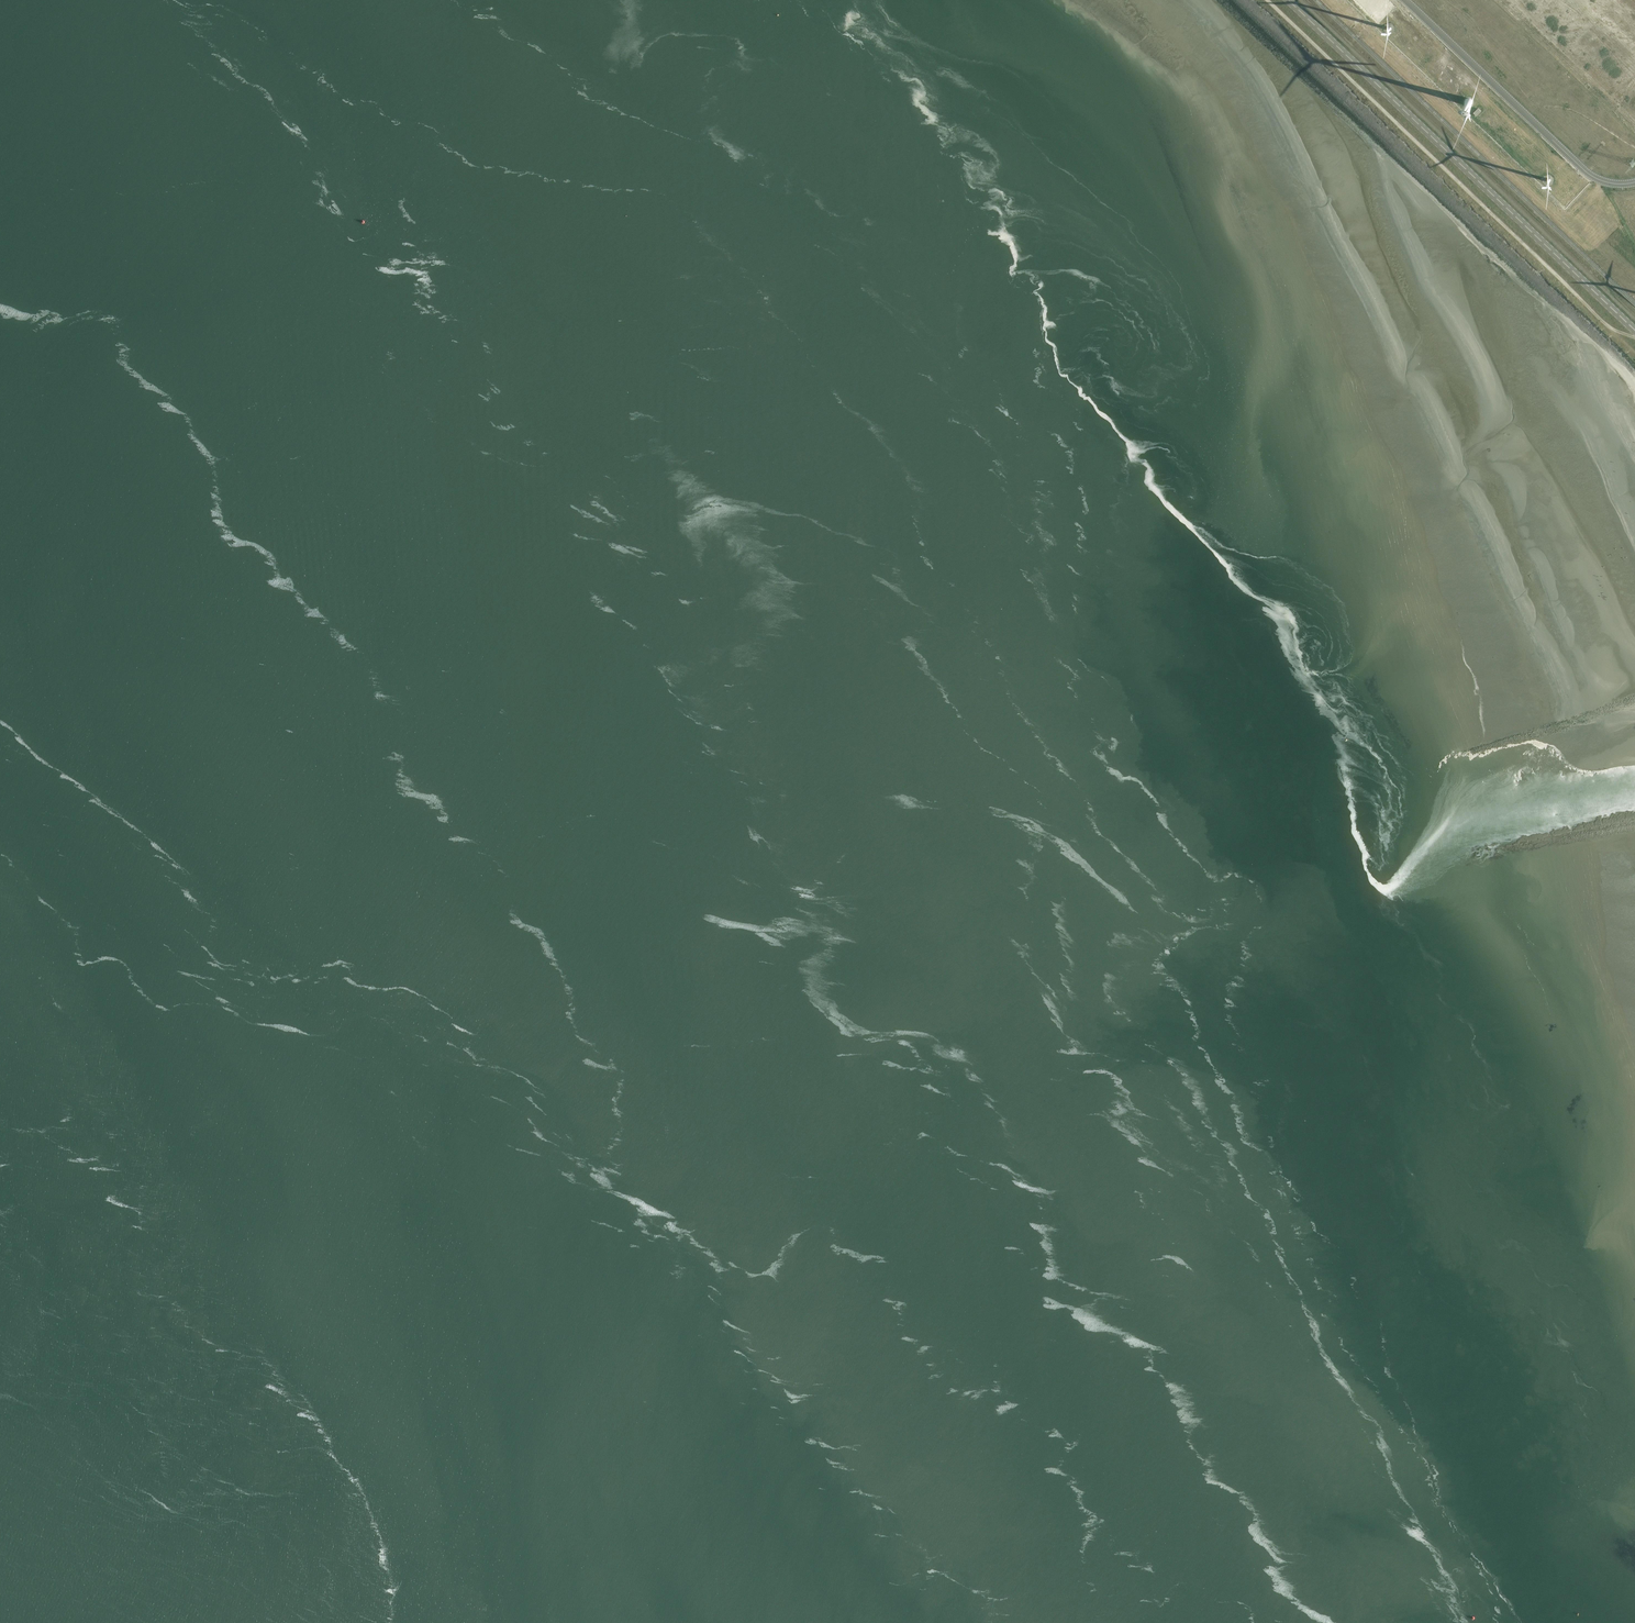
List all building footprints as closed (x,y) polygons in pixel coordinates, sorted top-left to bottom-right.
[(1464,101),(1464,102),(1464,103),(1465,104),(1465,105),(1466,105),(1467,106),(1468,106),(1469,106),(1470,106),(1471,105),(1472,105),(1472,104),(1472,103),(1472,102),(1472,101),(1472,100),(1471,99),(1471,98),(1470,98),(1469,98),(1468,98),(1467,98),(1466,99),(1465,99),(1465,100),(1464,101)]
